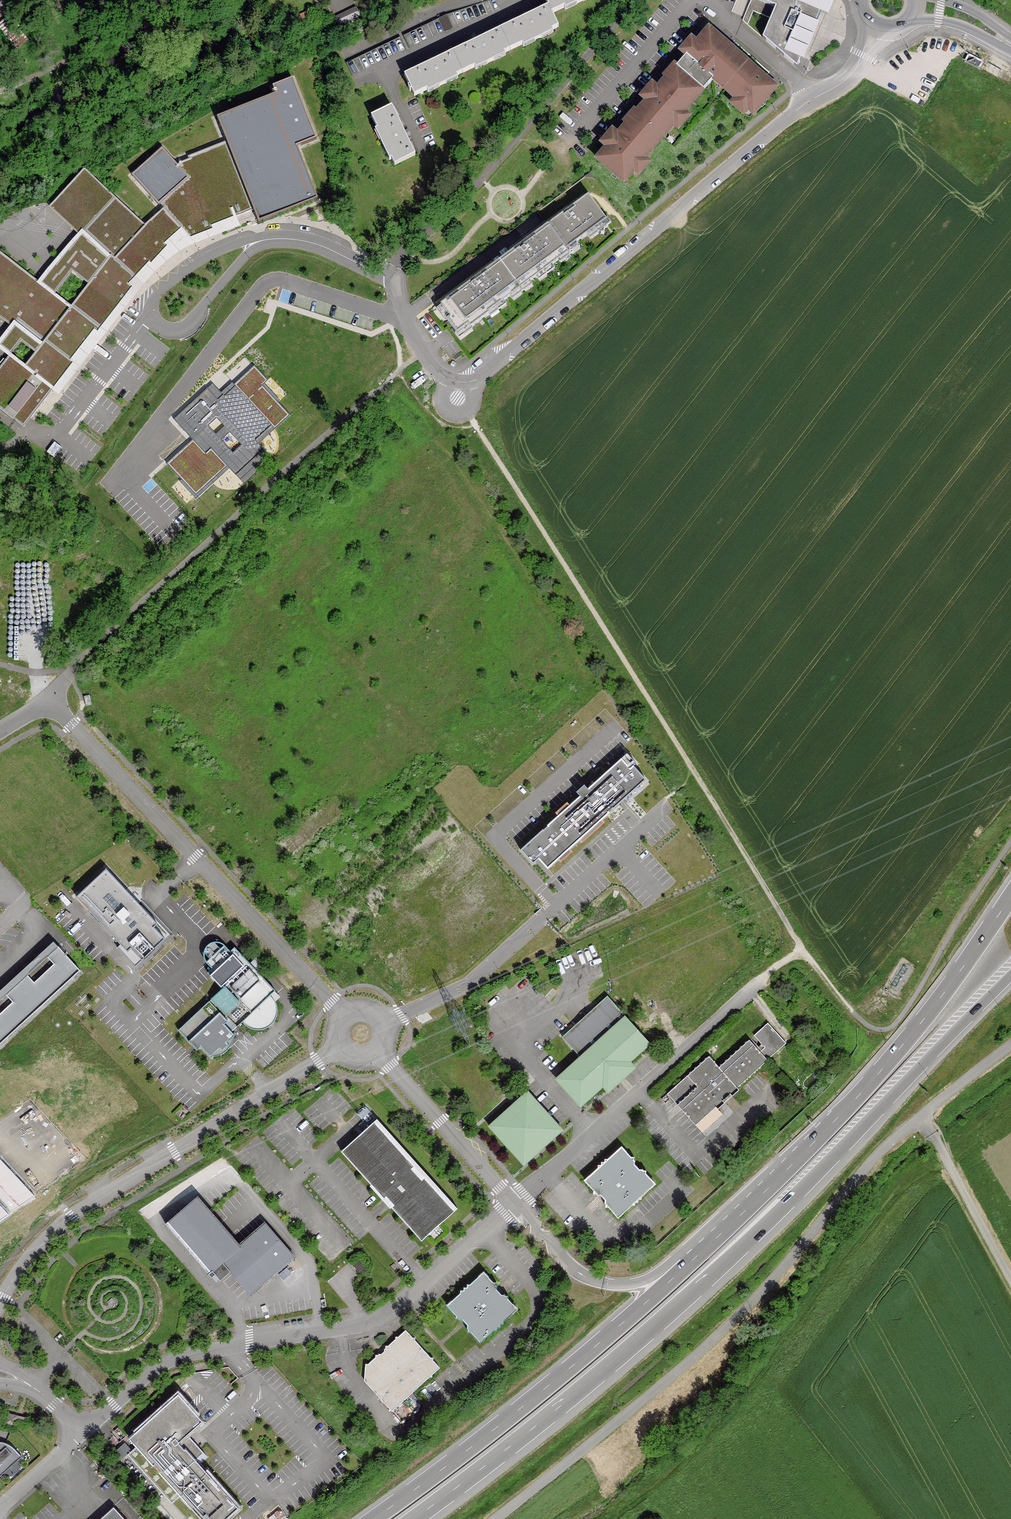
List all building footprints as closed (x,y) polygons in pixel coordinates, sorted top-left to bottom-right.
[(549,7),(552,14),(565,7),(566,10),(587,0),(546,0),(549,7)] [(777,7),(763,39),(798,68),(821,12),(826,0),(760,0),(777,7)] [(549,7),(533,14),(531,10),(525,13),(527,17),(504,28),(514,49),(523,45),(524,46),(554,32),(553,30),(559,28),(552,14),(549,7)] [(358,12),(337,22),(341,30),(361,20),(358,12)] [(18,49),(29,40),(9,16),(0,23),(0,27),(18,49)] [(477,35),(479,40),(457,51),(466,71),(476,67),(477,69),(506,55),(505,53),(514,49),(504,28),(485,37),(483,33),(477,35)] [(710,30),(697,44),(692,40),(682,52),(687,56),(673,72),(702,96),(715,81),(738,54),(710,30)] [(430,58),(432,62),(405,75),(415,96),(428,90),(429,92),(458,78),(457,76),(466,71),(457,51),(438,59),(436,55),(430,58)] [(715,81),(720,85),(726,91),(738,101),(734,106),(744,114),(748,109),(753,114),(776,88),(738,54),(715,81)] [(689,117),(686,114),(702,96),(673,72),(658,89),(653,85),(642,97),(648,101),(635,116),(663,139),(675,126),(679,129),(689,117)] [(253,213),(258,224),(318,200),(297,146),(316,139),(292,79),(270,88),(273,96),(215,119),(225,143),(253,213)] [(390,160),(393,159),(395,165),(416,155),(407,138),(412,136),(408,129),(404,131),(392,107),(372,116),(379,130),(376,131),(390,160)] [(625,183),(634,171),(639,175),(649,163),(645,160),(663,139),(635,116),(618,135),(613,131),(602,143),(607,147),(597,159),(625,183)] [(253,213),(225,143),(173,164),(187,179),(159,205),(161,209),(180,229),(189,238),(253,213)] [(187,179),(173,164),(160,149),(130,177),(159,205),(187,179)] [(180,229),(161,209),(143,225),(84,170),(48,209),(77,235),(37,282),(0,255),(0,319),(9,326),(0,338),(0,354),(7,359),(0,367),(0,409),(23,427),(51,389),(70,364),(67,361),(92,329),(95,332),(130,289),(126,285),(147,262),(149,264),(164,247),(162,245),(180,229)] [(549,225),(569,251),(572,255),(581,248),(578,244),(589,235),(591,238),(610,224),(590,198),(564,217),(563,215),(549,225)] [(512,254),(501,263),(507,271),(520,288),(530,280),(531,282),(538,277),(538,276),(553,265),(561,260),(559,258),(569,251),(549,225),(534,236),(536,239),(513,255),(512,254)] [(520,288),(507,271),(501,263),(439,309),(460,337),(491,315),(490,312),(505,301),(505,302),(512,296),(511,294),(520,288)] [(267,378),(254,364),(234,383),(232,381),(221,391),(213,382),(174,418),(193,438),(167,462),(182,478),(180,480),(197,497),(230,466),(244,482),(272,456),(259,443),(290,414),(278,401),(280,398),(264,381),(267,378)] [(57,389),(50,398),(57,403),(63,394),(57,389)] [(62,447),(54,442),(46,452),(54,457),(57,454),(62,447)] [(538,859),(547,868),(628,795),(646,780),(622,753),(517,847),(532,864),(538,859)] [(141,913),(145,910),(107,869),(90,884),(93,888),(106,876),(141,913)] [(93,888),(90,884),(76,897),(121,944),(139,964),(162,942),(151,931),(155,927),(158,924),(145,910),(141,913),(106,876),(93,888)] [(166,939),(155,927),(151,931),(162,942),(166,939)] [(139,964),(121,944),(117,948),(136,967),(139,964)] [(81,971),(59,946),(48,957),(42,950),(35,957),(38,960),(32,965),(29,962),(22,969),(28,975),(7,994),(1,988),(0,989),(0,1045),(81,971)] [(275,995),(272,992),(277,987),(252,960),(214,996),(239,1023),(245,1019),(248,1021),(252,1023),(256,1024),(261,1024),(277,1008),(278,1004),(277,999),(275,995)] [(214,996),(180,1027),(199,1047),(202,1043),(213,1054),(222,1046),(224,1048),(227,1045),(230,1042),(228,1040),(237,1032),(227,1020),(232,1015),(214,996)] [(560,1078),(580,1102),(603,1082),(608,1087),(631,1067),(626,1061),(649,1041),(608,996),(593,1009),(563,1036),(582,1058),(560,1078)] [(277,1008),(261,1024),(267,1022),(272,1019),(275,1014),(277,1008)] [(760,1030),(778,1050),(786,1043),(768,1023),(760,1030)] [(668,1093),(702,1132),(723,1113),(718,1108),(725,1102),(723,1099),(730,1093),(732,1096),(740,1089),(737,1087),(778,1050),(760,1030),(754,1035),(762,1044),(757,1048),(749,1040),(719,1067),(709,1056),(668,1093)] [(236,1033),(228,1040),(230,1042),(227,1045),(224,1048),(222,1046),(214,1053),(217,1053),(222,1051),(227,1049),(229,1047),(232,1043),(234,1040),(235,1038),(236,1033)] [(493,1126),(524,1159),(558,1129),(527,1095),(493,1126)] [(368,1126),(341,1150),(384,1198),(386,1196),(393,1203),(390,1205),(421,1240),(455,1210),(448,1202),(451,1200),(437,1185),(434,1187),(424,1176),(421,1178),(412,1169),(415,1166),(394,1143),(398,1140),(384,1126),(381,1128),(374,1120),(368,1126)] [(609,1206),(619,1216),(632,1204),(634,1204),(635,1201),(638,1201),(638,1198),(641,1198),(641,1195),(655,1183),(645,1173),(645,1170),(643,1170),(642,1169),(639,1169),(634,1164),(634,1160),(633,1159),(633,1157),(631,1157),(622,1147),(609,1158),(605,1158),(605,1161),(602,1161),(602,1164),(599,1164),(599,1168),(586,1180),(595,1190),(594,1193),(597,1193),(598,1195),(601,1194),(606,1199),(605,1202),(607,1204),(606,1206),(609,1206)] [(21,1215),(0,1193),(0,1234),(21,1215)] [(239,1244),(198,1196),(166,1224),(211,1276),(215,1273),(220,1279),(225,1275),(217,1266),(222,1261),(230,1271),(251,1294),(294,1257),(265,1222),(239,1244)] [(352,1263),(361,1274),(368,1267),(360,1257),(352,1263)] [(225,1275),(230,1271),(222,1261),(217,1266),(225,1275)] [(471,1331),(480,1341),(493,1329),(497,1329),(497,1326),(500,1327),(500,1324),(504,1323),(503,1320),(517,1308),(509,1299),(509,1295),(505,1295),(504,1293),(501,1294),(497,1289),(498,1286),(496,1285),(496,1282),(493,1282),(484,1271),(471,1283),(467,1283),(468,1286),(464,1286),(464,1289),(461,1289),(461,1292),(447,1304),(456,1315),(459,1317),(459,1319),(462,1319),(466,1322),(468,1324),(467,1327),(469,1328),(468,1331),(471,1331)] [(364,1379),(391,1410),(429,1376),(432,1377),(432,1374),(440,1368),(433,1360),(434,1357),(430,1357),(415,1340),(415,1337),(413,1337),(406,1329),(399,1336),(396,1336),(395,1339),(389,1345),(386,1345),(385,1348),(384,1349),(384,1351),(381,1353),(380,1353),(378,1355),(376,1355),(376,1356),(368,1363),(365,1363),(364,1379)] [(138,1447),(130,1455),(174,1504),(183,1496),(204,1518),(228,1518),(241,1507),(202,1465),(205,1462),(195,1452),(200,1448),(194,1442),(190,1446),(184,1439),(188,1435),(204,1421),(179,1394),(130,1439),(138,1447)] [(4,1425),(16,1427),(18,1415),(7,1413),(4,1425)] [(194,1442),(188,1435),(184,1439),(190,1446),(194,1442)] [(22,1456),(15,1448),(14,1447),(12,1446),(11,1445),(9,1444),(8,1443),(5,1442),(3,1442),(0,1442),(0,1476),(22,1456)] [(209,1458),(200,1448),(195,1452),(205,1462),(209,1458)] [(121,1503),(128,1511),(135,1518),(144,1518),(126,1499),(121,1503)] [(115,1505),(100,1518),(128,1518),(115,1505)]
